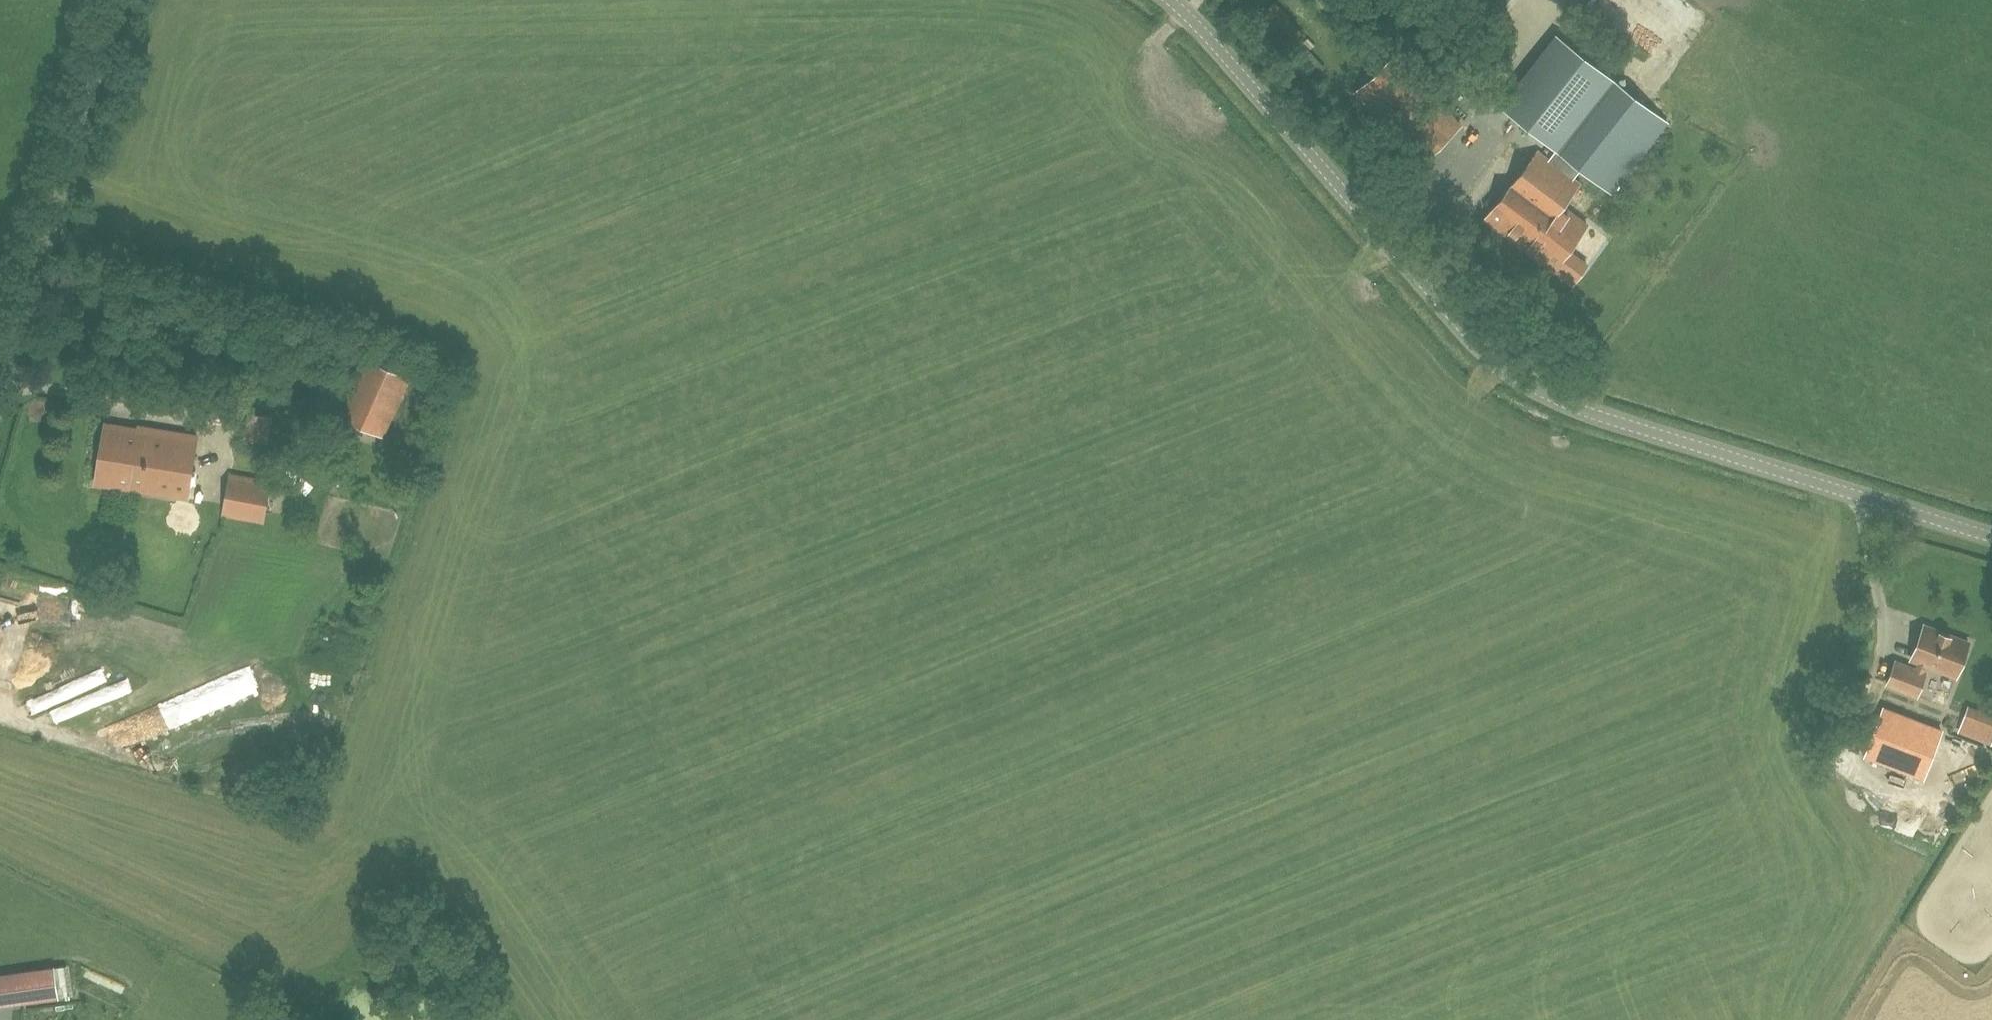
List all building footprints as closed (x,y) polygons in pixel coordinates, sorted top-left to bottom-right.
[(1508,0),(1489,0),(1501,9),(1508,0)] [(1508,113),(1556,149),(1581,169),(1611,193),(1667,122),(1564,41),(1508,113)] [(1421,166),(1464,126),(1397,54),(1354,93),(1421,166)] [(1581,169),(1556,149),(1547,161),(1535,152),(1484,220),(1528,252),(1563,208),(1580,185),(1573,180),(1581,169)] [(1587,226),(1563,208),(1528,252),(1573,286),(1587,267),(1567,253),(1587,226)] [(385,437),(412,377),(362,355),(336,416),(385,437)] [(246,418),(245,446),(278,447),(279,419),(246,418)] [(139,427),(107,421),(97,482),(188,497),(198,433),(140,424),(139,427)] [(230,476),(223,514),(263,521),(270,483),(230,476)] [(1969,643),(1924,626),(1911,659),(1919,662),(1916,669),(1896,662),(1887,685),(1916,696),(1925,673),(1923,672),(1926,665),(1956,676),(1969,643)] [(1883,709),(1865,756),(1923,778),(1941,731),(1883,709)] [(1991,738),(1991,719),(1968,709),(1959,731),(1990,744),(1991,738)] [(0,972),(0,1004),(58,995),(53,964),(0,972)]
